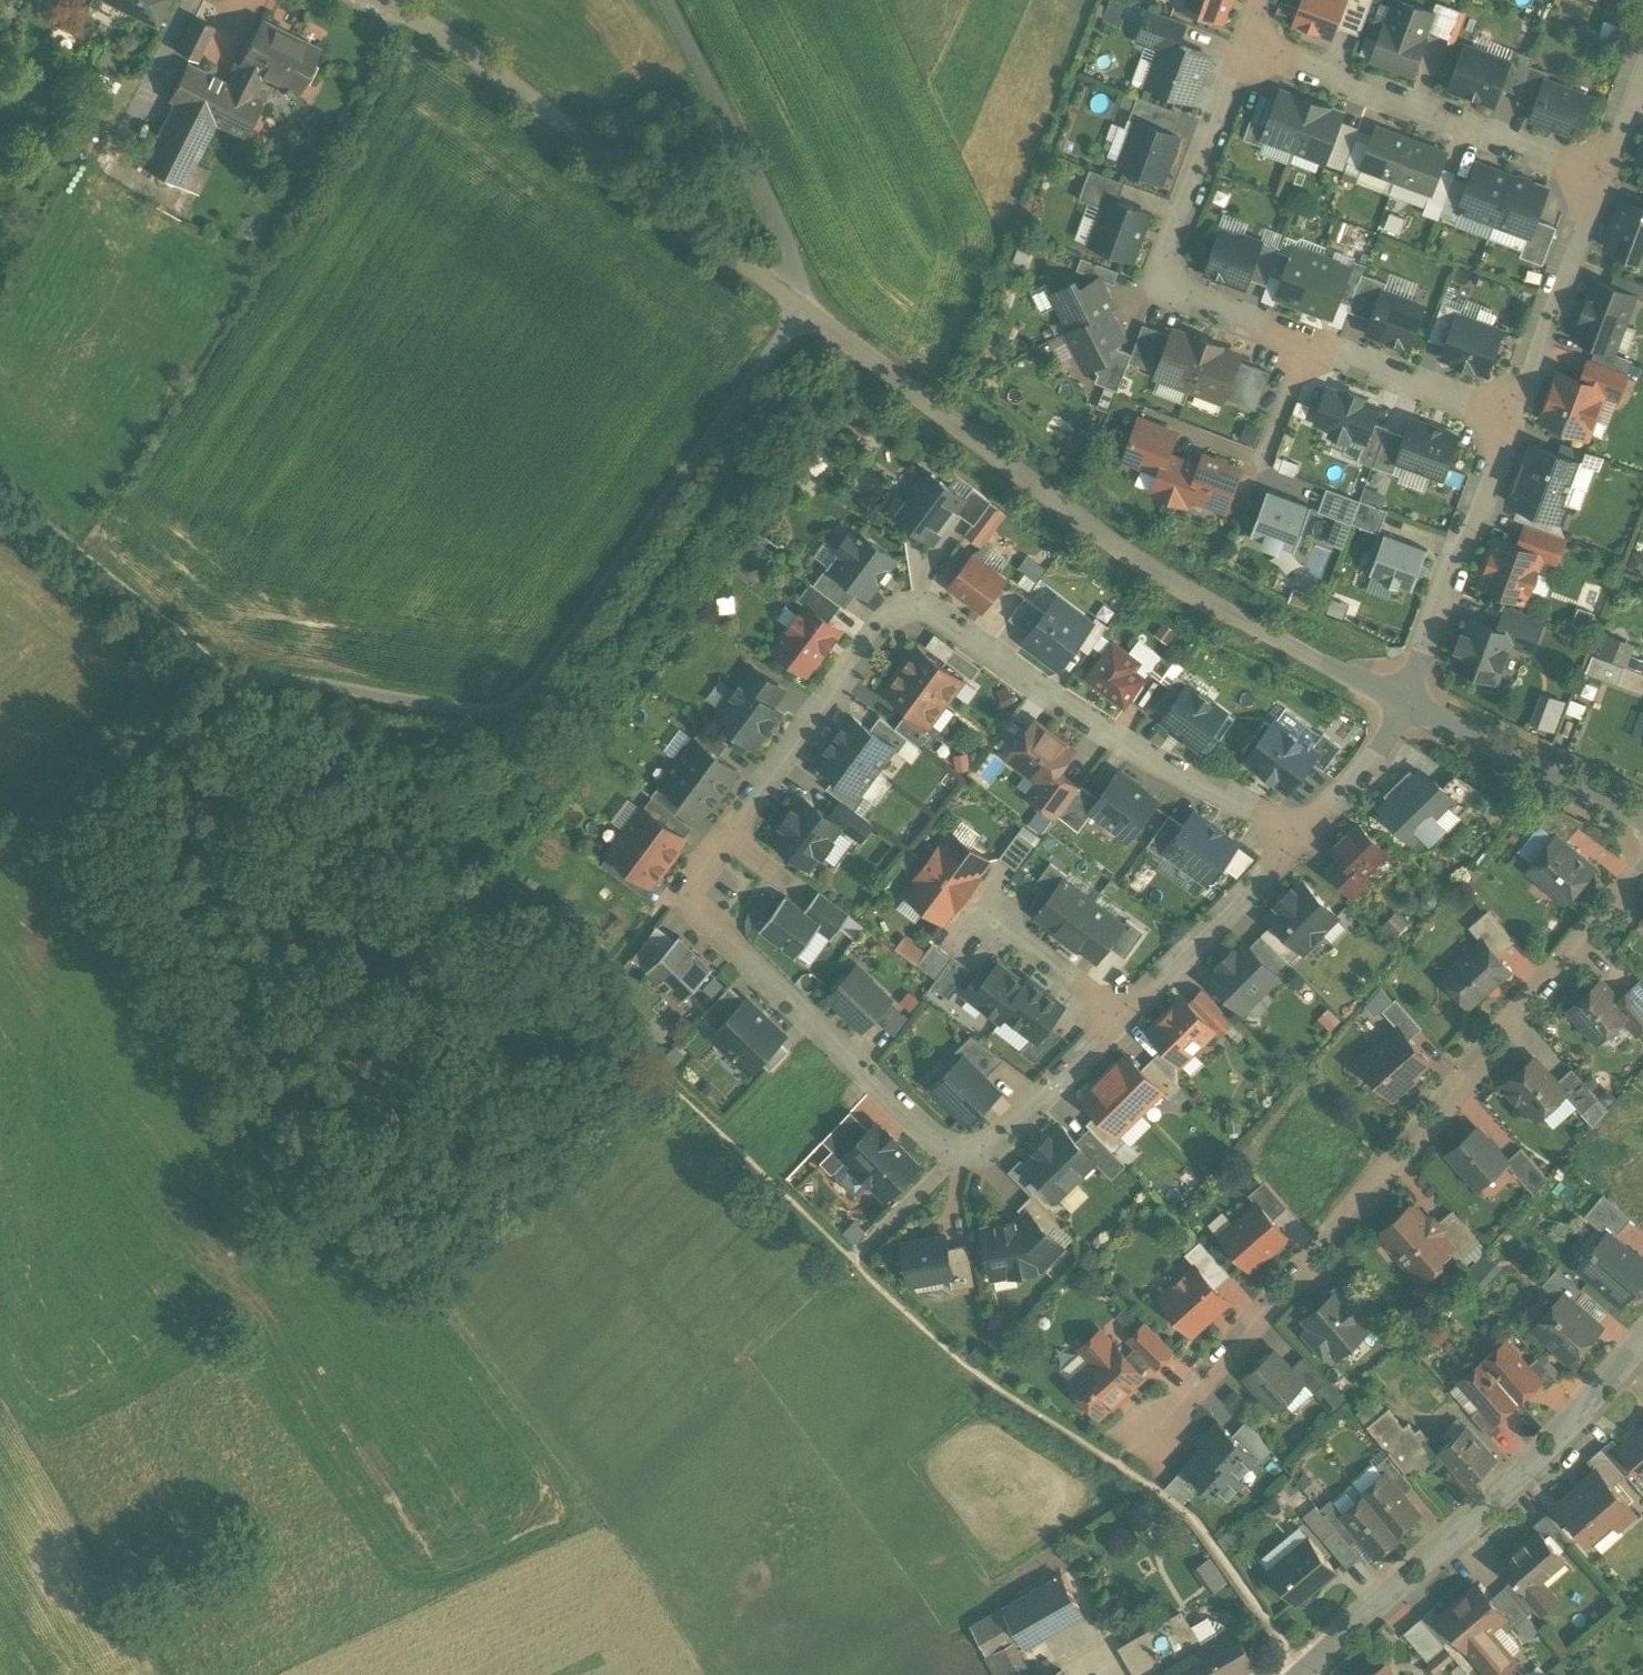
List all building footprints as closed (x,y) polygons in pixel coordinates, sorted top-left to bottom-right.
[(141,10),(146,0),(122,0),(141,10)] [(139,14),(156,22),(167,0),(146,0),(141,10),(139,14)] [(1125,0),(1105,0),(1100,14),(1118,20),(1125,0)] [(1176,3),(1222,20),(1229,0),(1176,0),(1176,3)] [(1295,23),(1332,36),(1336,25),(1346,0),(1304,0),(1295,23)] [(1336,25),(1360,34),(1373,0),(1346,0),(1336,25)] [(1399,0),(1398,0),(1389,25),(1386,24),(1373,59),(1413,73),(1426,39),(1423,38),(1426,30),(1433,13),(1399,0)] [(1461,10),(1437,2),(1433,13),(1426,30),(1450,38),(1461,10)] [(1187,22),(1150,9),(1138,40),(1163,50),(1167,39),(1178,44),(1187,22)] [(194,17),(177,50),(197,60),(214,27),(194,17)] [(319,50),(261,20),(239,63),(240,63),(262,74),(298,92),(319,50)] [(1178,44),(1167,39),(1163,50),(1150,86),(1190,101),(1197,83),(1198,84),(1204,68),(1203,68),(1208,55),(1178,44)] [(1508,61),(1466,46),(1450,87),(1494,103),(1500,87),(1510,62),(1508,61)] [(1534,57),(1513,49),(1508,61),(1510,62),(1500,87),(1520,94),(1531,65),(1534,57)] [(229,83),(187,62),(168,99),(174,102),(215,122),(244,137),(263,100),(229,83)] [(262,74),(240,63),(229,83),(249,93),(251,88),(254,90),(262,74)] [(1550,72),(1531,65),(1520,94),(1517,102),(1535,109),(1546,80),(1547,81),(1550,72)] [(1547,81),(1546,80),(1535,109),(1532,117),(1568,131),(1572,119),(1583,123),(1593,98),(1547,81)] [(1295,96),(1281,91),(1269,125),(1264,137),(1265,137),(1295,148),(1312,102),(1295,95),(1295,96)] [(1175,110),(1138,96),(1129,119),(1137,122),(1138,120),(1172,133),(1174,127),(1169,125),(1175,110)] [(215,122),(174,102),(142,165),(197,192),(208,169),(195,162),(215,122)] [(1312,102),(1295,148),(1326,160),(1331,147),(1340,122),(1343,114),(1329,109),(1329,108),(1312,102)] [(1269,125),(1251,118),(1244,138),(1262,145),(1265,137),(1264,137),(1269,125)] [(1172,133),(1138,120),(1137,122),(1121,166),(1161,181),(1178,136),(1172,133)] [(1359,130),(1340,122),(1331,147),(1350,154),(1359,130)] [(1412,139),(1378,127),(1363,166),(1397,179),(1412,139)] [(1412,139),(1397,179),(1431,192),(1446,152),(1412,139)] [(1350,154),(1331,147),(1326,160),(1345,167),(1350,154)] [(1512,177),(1477,164),(1470,183),(1460,209),(1461,209),(1495,222),(1512,177)] [(1125,182),(1090,169),(1079,199),(1105,208),(1109,198),(1118,201),(1125,182)] [(1455,177),(1441,214),(1457,221),(1461,209),(1460,209),(1470,183),(1455,177)] [(1512,177),(1495,222),(1528,234),(1530,235),(1536,219),(1547,189),(1512,177)] [(1118,201),(1109,198),(1105,208),(1092,244),(1132,259),(1149,213),(1118,201)] [(1623,202),(1607,247),(1636,258),(1638,264),(1642,265),(1642,209),(1623,202)] [(1221,228),(1245,229),(1246,216),(1221,216),(1221,228)] [(1536,219),(1530,235),(1528,234),(1520,255),(1543,264),(1557,227),(1536,219)] [(1239,236),(1222,230),(1206,271),(1245,286),(1248,277),(1262,240),(1244,233),(1239,236)] [(1281,247),(1262,240),(1248,277),(1267,284),(1271,274),(1279,251),(1281,247)] [(1306,257),(1293,252),(1292,256),(1279,251),(1271,274),(1283,279),(1277,294),(1297,301),(1295,305),(1304,308),(1323,255),(1313,252),(1306,257)] [(1333,259),(1323,255),(1304,308),(1312,311),(1314,308),(1333,315),(1338,299),(1351,304),(1359,281),(1347,276),(1348,272),(1335,268),(1333,259)] [(1119,271),(1081,257),(1077,270),(1099,278),(1114,284),(1119,271)] [(1387,282),(1362,273),(1359,281),(1351,304),(1349,310),(1372,319),(1383,290),(1384,290),(1387,282)] [(1615,273),(1610,285),(1635,295),(1634,296),(1642,299),(1642,284),(1615,273)] [(1099,278),(1079,289),(1075,281),(1052,292),(1071,328),(1071,329),(1109,309),(1110,310),(1114,308),(1099,278)] [(1610,285),(1595,280),(1573,337),(1597,346),(1613,352),(1634,296),(1635,295),(1610,285)] [(1384,290),(1383,290),(1372,319),(1367,331),(1409,347),(1424,305),(1384,290)] [(1443,302),(1429,339),(1447,345),(1458,315),(1459,315),(1462,309),(1443,302)] [(1109,309),(1071,329),(1071,328),(1066,331),(1086,369),(1094,365),(1121,351),(1119,348),(1116,342),(1124,338),(1110,310),(1109,309)] [(1459,315),(1458,315),(1447,345),(1443,356),(1482,371),(1488,368),(1502,331),(1459,315)] [(1162,331),(1143,324),(1132,353),(1129,361),(1148,368),(1162,331)] [(1193,336),(1174,329),(1172,334),(1162,331),(1148,368),(1158,372),(1157,376),(1190,388),(1208,340),(1193,335),(1193,336)] [(1223,346),(1208,340),(1190,388),(1223,401),(1225,397),(1239,402),(1253,365),(1239,360),(1241,354),(1222,347),(1223,346)] [(1613,352),(1597,346),(1592,358),(1615,367),(1620,355),(1613,352)] [(1121,351),(1094,365),(1098,373),(1096,381),(1118,390),(1129,361),(1132,353),(1119,348),(1121,351)] [(1632,359),(1620,355),(1615,367),(1627,372),(1632,359)] [(1592,358),(1590,358),(1582,380),(1604,388),(1603,393),(1618,399),(1628,372),(1627,372),(1615,367),(1592,358)] [(1253,365),(1239,402),(1257,409),(1271,372),(1253,365)] [(1582,380),(1560,371),(1542,419),(1587,436),(1603,393),(1604,388),(1582,380)] [(1363,396),(1347,390),(1345,394),(1329,388),(1316,421),(1333,428),(1331,434),(1347,440),(1349,434),(1365,440),(1366,440),(1373,422),(1378,407),(1362,401),(1363,396)] [(1177,431),(1140,417),(1124,459),(1160,472),(1162,473),(1169,454),(1177,431)] [(1458,435),(1412,418),(1406,435),(1397,460),(1398,460),(1443,477),(1458,435)] [(1373,422),(1366,440),(1365,440),(1358,459),(1373,465),(1387,428),(1373,422)] [(1387,428),(1373,465),(1393,473),(1398,460),(1397,460),(1406,435),(1387,428)] [(1558,454),(1532,444),(1511,502),(1560,520),(1567,501),(1579,506),(1586,488),(1574,483),(1580,467),(1556,458),(1558,454)] [(1184,459),(1169,454),(1162,473),(1160,472),(1153,491),(1170,497),(1184,459)] [(1242,468),(1204,454),(1200,465),(1189,496),(1190,496),(1226,509),(1242,468)] [(1200,465),(1184,459),(1170,497),(1188,504),(1190,496),(1189,496),(1200,465)] [(965,497),(933,473),(924,485),(915,478),(903,495),(899,492),(888,507),(892,510),(891,511),(927,538),(937,524),(943,529),(956,511),(966,498),(965,497)] [(992,501),(973,487),(965,497),(966,498),(956,511),(975,525),(992,501)] [(1361,500),(1327,487),(1319,510),(1352,522),(1361,500)] [(1311,505),(1269,489),(1270,489),(1268,488),(1251,534),(1253,534),(1266,538),(1263,544),(1280,550),(1282,544),(1294,549),(1294,550),(1295,550),(1312,505),(1311,504),(1311,505)] [(1388,510),(1361,500),(1352,522),(1379,533),(1388,510)] [(1565,537),(1527,523),(1519,546),(1542,554),(1540,558),(1555,564),(1565,537)] [(1426,548),(1387,534),(1387,533),(1385,532),(1383,537),(1370,573),(1372,573),(1384,577),(1383,579),(1382,580),(1399,587),(1399,585),(1399,583),(1411,588),(1413,589),(1428,548),(1426,548)] [(857,537),(851,533),(838,549),(845,554),(834,568),(833,569),(860,589),(868,595),(895,559),(860,533),(857,537)] [(1519,546),(1498,538),(1481,584),(1525,600),(1540,558),(1542,554),(1519,546)] [(1006,579),(973,554),(950,585),(983,610),(993,597),(1000,595),(1004,590),(1003,583),(1006,579)] [(860,589),(833,569),(834,568),(829,564),(814,584),(842,605),(846,608),(860,589)] [(814,584),(811,582),(798,599),(808,606),(809,605),(830,621),(842,605),(814,584)] [(1046,613),(1025,597),(1009,618),(1030,634),(1046,613)] [(1030,634),(1025,641),(1060,667),(1092,623),(1057,598),(1046,613),(1030,634)] [(808,606),(801,616),(799,614),(790,627),(792,628),(775,650),(794,664),(802,653),(814,662),(825,648),(827,650),(836,637),(834,636),(840,628),(830,621),(809,605),(808,606)] [(1542,623),(1505,609),(1498,629),(1513,634),(1510,642),(1532,650),(1542,623)] [(1498,629),(1472,619),(1466,634),(1462,633),(1456,648),(1460,649),(1455,665),(1496,680),(1510,642),(1513,634),(1498,629)] [(1139,662),(1114,643),(1089,677),(1124,703),(1128,698),(1144,678),(1142,677),(1133,670),(1139,662)] [(962,679),(918,647),(902,669),(946,701),(962,679)] [(980,667),(955,648),(946,659),(972,678),(980,667)] [(1624,666),(1601,657),(1587,695),(1598,699),(1606,678),(1618,683),(1624,666)] [(784,689),(750,664),(738,680),(741,683),(772,705),(784,689)] [(1624,666),(1618,683),(1642,691),(1642,673),(1624,666)] [(946,701),(902,669),(886,691),(929,723),(946,701)] [(1148,669),(1142,677),(1144,678),(1128,698),(1149,714),(1154,706),(1170,685),(1148,669)] [(1170,685),(1154,706),(1165,715),(1188,684),(1177,676),(1170,685)] [(741,683),(716,716),(755,746),(781,712),(772,705),(741,683)] [(1234,718),(1188,684),(1165,715),(1162,719),(1173,727),(1171,730),(1183,739),(1185,736),(1200,747),(1212,731),(1220,737),(1234,718)] [(1559,732),(1569,705),(1544,696),(1534,724),(1559,732)] [(871,729),(851,714),(834,738),(877,769),(893,747),(894,746),(871,729)] [(895,728),(880,716),(871,729),(894,746),(893,747),(898,751),(908,738),(895,728)] [(929,735),(904,716),(895,728),(908,738),(921,747),(929,735)] [(1074,750),(1035,720),(1022,738),(1027,742),(1014,760),(1016,761),(1016,764),(1027,772),(1030,772),(1042,781),(1048,785),(1058,772),(1074,750)] [(1312,748),(1275,720),(1271,724),(1266,720),(1244,750),(1249,754),(1245,758),(1289,791),(1312,760),(1318,752),(1312,748)] [(729,743),(705,724),(695,737),(720,755),(729,743)] [(1341,746),(1324,732),(1312,748),(1318,752),(1312,760),(1324,769),(1341,746)] [(720,755),(695,737),(688,747),(687,747),(683,750),(680,754),(678,760),(721,792),(730,781),(729,781),(738,769),(720,755)] [(877,769),(834,738),(817,761),(836,775),(859,793),(860,791),(877,769)] [(721,792),(678,760),(673,763),(670,767),(669,772),(668,773),(661,783),(685,801),(704,815),(713,803),(713,804),(721,792)] [(1420,769),(1414,775),(1411,772),(1406,777),(1405,776),(1398,783),(1402,787),(1381,808),(1413,841),(1423,831),(1426,835),(1440,821),(1437,818),(1450,804),(1456,799),(1442,785),(1435,778),(1432,781),(1420,769)] [(1058,772),(1048,785),(1042,781),(1031,796),(1057,817),(1059,815),(1079,788),(1058,772)] [(1156,801),(1118,772),(1100,797),(1091,809),(1093,811),(1129,837),(1156,801)] [(1485,790),(1455,773),(1442,785),(1456,799),(1450,804),(1460,815),(1485,790)] [(859,793),(836,775),(827,788),(842,799),(856,809),(866,795),(860,791),(859,793)] [(685,801),(661,783),(652,796),(676,814),(685,801)] [(1079,788),(1059,815),(1079,830),(1093,811),(1091,809),(1100,797),(1082,784),(1079,788)] [(652,796),(644,807),(685,837),(693,827),(676,814),(652,796)] [(805,798),(795,812),(792,810),(782,824),(785,826),(774,840),(810,866),(820,852),(823,854),(833,841),(830,839),(840,826),(841,825),(829,816),(805,798)] [(856,809),(842,799),(829,816),(841,825),(840,826),(861,841),(874,823),(856,809)] [(1584,821),(1549,804),(1534,820),(1555,837),(1556,836),(1564,843),(1584,821)] [(685,837),(644,807),(627,830),(669,861),(674,854),(672,853),(685,837)] [(1237,844),(1194,812),(1184,825),(1166,850),(1167,851),(1209,882),(1237,844)] [(1170,814),(1147,845),(1163,857),(1167,851),(1166,850),(1184,825),(1170,814)] [(1386,851),(1358,823),(1333,848),(1341,856),(1361,876),(1363,874),(1386,851)] [(669,861),(627,830),(609,853),(650,883),(662,867),(664,868),(669,861)] [(1018,832),(999,857),(1017,871),(1036,845),(1018,832)] [(953,833),(942,848),(939,848),(929,862),(968,891),(979,876),(978,875),(989,860),(953,833)] [(1564,843),(1556,836),(1555,837),(1533,863),(1535,875),(1537,876),(1537,881),(1555,896),(1560,896),(1566,901),(1594,868),(1564,843)] [(650,883),(609,853),(602,864),(642,894),(650,883)] [(1361,876),(1341,856),(1328,868),(1353,894),(1368,879),(1363,874),(1361,876)] [(968,891),(929,862),(919,875),(919,878),(908,893),(944,920),(955,905),(957,906),(968,891)] [(1051,862),(1032,887),(1048,899),(1063,880),(1068,875),(1051,862)] [(1063,880),(1048,899),(1037,914),(1055,927),(1056,933),(1065,940),(1093,903),(1063,880)] [(1304,882),(1294,893),(1291,889),(1277,903),(1280,906),(1270,917),(1274,921),(1303,950),(1306,953),(1323,935),(1320,932),(1337,915),(1304,882)] [(849,913),(821,892),(821,891),(819,890),(805,909),(823,922),(818,928),(831,938),(830,938),(832,939),(851,914),(849,913)] [(805,909),(787,896),(788,896),(786,895),(760,929),(761,930),(762,930),(795,955),(795,956),(797,957),(818,928),(823,922),(805,909)] [(1123,925),(1093,903),(1065,940),(1074,947),(1080,946),(1098,959),(1109,945),(1123,925)] [(1511,936),(1488,910),(1469,926),(1482,941),(1483,940),(1493,952),(1511,936)] [(1123,925),(1109,945),(1125,957),(1144,931),(1127,919),(1123,925)] [(1303,950),(1274,921),(1262,934),(1290,962),(1303,950)] [(657,926),(644,944),(659,956),(675,940),(657,926)] [(1290,962),(1262,934),(1250,946),(1278,974),(1290,962)] [(647,969),(647,970),(648,971),(648,970),(660,981),(660,982),(661,983),(663,980),(670,986),(667,989),(668,990),(668,989),(680,1000),(680,1001),(681,1002),(714,967),(713,966),(712,966),(701,955),(700,954),(693,948),(694,948),(693,947),(692,947),(681,936),(680,935),(675,940),(659,956),(647,969)] [(1482,941),(1462,958),(1462,967),(1447,980),(1469,1004),(1509,969),(1493,952),(1483,940),(1482,941)] [(953,957),(933,942),(917,963),(937,978),(953,957)] [(1250,946),(1246,942),(1236,953),(1233,950),(1218,964),(1221,967),(1211,978),(1242,1009),(1278,974),(1250,946)] [(659,956),(644,944),(633,958),(647,969),(659,956)] [(937,978),(932,985),(949,998),(971,970),(953,957),(937,978)] [(1026,984),(998,963),(987,978),(980,972),(965,992),(1001,1020),(1005,1014),(1004,1014),(1026,984)] [(865,982),(853,970),(829,996),(863,1028),(891,999),(869,978),(865,982)] [(1063,1006),(1029,980),(1026,984),(1004,1014),(1005,1014),(1033,1036),(1038,1039),(1050,1023),(1063,1006)] [(1601,981),(1570,1008),(1598,1040),(1623,1018),(1629,1013),(1618,1001),(1601,981)] [(1633,987),(1618,1001),(1629,1013),(1623,1018),(1637,1033),(1642,1028),(1642,998),(1633,987)] [(1231,1017),(1203,989),(1189,1003),(1214,1028),(1213,1029),(1216,1032),(1231,1017)] [(1189,1003),(1183,996),(1149,1030),(1177,1059),(1189,1047),(1193,1050),(1201,1042),(1201,1041),(1213,1029),(1214,1028),(1189,1003)] [(1422,1027),(1396,997),(1382,1009),(1398,1028),(1399,1028),(1409,1039),(1422,1027)] [(785,1034),(747,999),(730,1017),(718,1029),(713,1035),(737,1057),(740,1054),(754,1067),(760,1060),(779,1041),(785,1034)] [(714,1002),(702,1015),(718,1029),(730,1017),(714,1002)] [(895,1032),(906,1013),(890,1004),(880,1023),(895,1032)] [(1050,1023),(1038,1039),(1033,1036),(1021,1051),(1035,1062),(1063,1033),(1050,1023)] [(1409,1039),(1399,1028),(1398,1028),(1361,1061),(1393,1096),(1416,1076),(1417,1070),(1428,1060),(1409,1039)] [(1004,1058),(972,1034),(956,1050),(966,1060),(967,1059),(985,1078),(1004,1058)] [(779,1041),(760,1060),(770,1069),(788,1050),(779,1041)] [(1142,1068),(1128,1054),(1111,1071),(1111,1070),(1109,1070),(1104,1075),(1140,1111),(1161,1090),(1162,1089),(1142,1068)] [(1182,1085),(1154,1056),(1142,1068),(1162,1089),(1161,1090),(1169,1098),(1182,1085)] [(1556,1082),(1535,1057),(1506,1083),(1508,1085),(1507,1093),(1516,1103),(1524,1103),(1537,1118),(1564,1094),(1566,1093),(1556,1082)] [(985,1078),(967,1059),(966,1060),(957,1069),(953,1065),(943,1075),(947,1079),(937,1089),(968,1121),(998,1091),(985,1078)] [(1598,1098),(1572,1068),(1556,1082),(1566,1093),(1564,1094),(1581,1113),(1598,1098)] [(1140,1111),(1104,1075),(1100,1079),(1100,1081),(1100,1082),(1084,1098),(1097,1112),(1118,1133),(1119,1132),(1140,1111)] [(851,1110),(823,1139),(833,1149),(821,1161),(832,1173),(835,1170),(847,1158),(845,1155),(870,1130),(851,1110)] [(1118,1133),(1097,1112),(1086,1123),(1109,1146),(1114,1151),(1127,1140),(1119,1132),(1118,1133)] [(884,1130),(877,1123),(870,1130),(845,1155),(847,1158),(835,1170),(838,1173),(836,1175),(853,1192),(855,1190),(859,1194),(871,1182),(885,1196),(917,1164),(895,1141),(897,1139),(887,1128),(884,1130)] [(1063,1128),(1052,1139),(1050,1137),(1036,1150),(1038,1153),(1027,1164),(1037,1174),(1045,1183),(1058,1196),(1094,1160),(1063,1128)] [(1477,1128),(1448,1153),(1477,1186),(1492,1173),(1499,1173),(1509,1165),(1510,1164),(1506,1160),(1497,1150),(1499,1148),(1489,1137),(1487,1139),(1477,1128)] [(1114,1151),(1109,1146),(1098,1156),(1110,1169),(1121,1158),(1114,1151)] [(1548,1178),(1521,1147),(1506,1160),(1510,1164),(1509,1165),(1534,1194),(1548,1178)] [(1022,1159),(1010,1172),(1024,1186),(1037,1174),(1027,1164),(1022,1159)] [(1037,1174),(1024,1186),(1032,1194),(1033,1195),(1045,1183),(1037,1174)] [(1626,1196),(1642,1211),(1642,1176),(1626,1196)] [(1288,1206),(1265,1180),(1249,1194),(1258,1205),(1259,1204),(1273,1219),(1288,1206)] [(1033,1195),(1032,1194),(1018,1208),(1024,1214),(1028,1210),(1050,1232),(1060,1222),(1033,1195)] [(1631,1218),(1603,1194),(1585,1215),(1602,1230),(1607,1225),(1617,1234),(1631,1218)] [(1258,1205),(1222,1236),(1249,1267),(1286,1235),(1273,1219),(1259,1204),(1258,1205)] [(1425,1219),(1415,1208),(1408,1207),(1385,1228),(1384,1235),(1376,1242),(1378,1243),(1386,1236),(1403,1256),(1403,1263),(1419,1282),(1452,1253),(1431,1228),(1436,1224),(1431,1219),(1426,1218),(1425,1219)] [(1024,1214),(1018,1220),(983,1227),(993,1276),(1043,1267),(1064,1245),(1050,1232),(1028,1210),(1024,1214)] [(1436,1224),(1431,1228),(1452,1253),(1457,1258),(1479,1240),(1452,1210),(1436,1224)] [(1607,1233),(1592,1251),(1594,1252),(1582,1266),(1580,1265),(1579,1267),(1621,1303),(1642,1278),(1642,1264),(1607,1233)] [(945,1234),(903,1242),(911,1282),(950,1275),(953,1274),(948,1247),(945,1234)] [(1213,1255),(1200,1240),(1185,1254),(1195,1265),(1199,1268),(1213,1255)] [(967,1243),(948,1247),(953,1274),(950,1275),(952,1288),(974,1284),(967,1243)] [(1195,1265),(1173,1285),(1172,1295),(1164,1302),(1193,1334),(1228,1302),(1216,1288),(1230,1273),(1213,1255),(1199,1268),(1195,1265)] [(1583,1291),(1556,1268),(1542,1285),(1558,1299),(1563,1293),(1574,1303),(1583,1291)] [(1333,1293),(1307,1316),(1314,1323),(1308,1329),(1331,1355),(1363,1327),(1333,1293)] [(1558,1299),(1533,1328),(1557,1349),(1561,1344),(1576,1357),(1602,1327),(1574,1303),(1563,1293),(1558,1299)] [(1146,1322),(1128,1340),(1135,1347),(1151,1363),(1154,1367),(1173,1348),(1146,1322)] [(1114,1344),(1100,1330),(1082,1346),(1093,1359),(1093,1363),(1071,1383),(1072,1385),(1072,1391),(1077,1397),(1083,1397),(1099,1415),(1111,1404),(1114,1404),(1129,1390),(1130,1387),(1143,1374),(1141,1372),(1126,1355),(1115,1343),(1114,1344)] [(1506,1341),(1483,1361),(1518,1401),(1540,1382),(1541,1381),(1528,1366),(1506,1341)] [(1151,1363),(1135,1347),(1126,1355),(1141,1372),(1151,1363)] [(1290,1367),(1275,1350),(1245,1377),(1274,1409),(1284,1400),(1303,1383),(1304,1382),(1290,1367)] [(1326,1381),(1304,1356),(1290,1367),(1304,1382),(1303,1383),(1312,1393),(1326,1381)] [(1557,1379),(1538,1357),(1528,1366),(1541,1381),(1540,1382),(1545,1388),(1557,1379)] [(1518,1401),(1483,1361),(1460,1381),(1482,1406),(1495,1421),(1496,1420),(1518,1401)] [(1303,1383),(1284,1400),(1293,1410),(1312,1393),(1303,1383)] [(1373,1401),(1359,1413),(1369,1426),(1384,1414),(1373,1401)] [(1495,1421),(1482,1406),(1471,1415),(1490,1437),(1501,1427),(1496,1420),(1495,1421)] [(1410,1423),(1399,1432),(1384,1414),(1369,1426),(1407,1472),(1416,1465),(1424,1474),(1441,1460),(1424,1441),(1429,1437),(1421,1428),(1417,1432),(1410,1423)] [(1244,1422),(1232,1435),(1261,1463),(1273,1450),(1244,1422)] [(1222,1426),(1183,1466),(1222,1503),(1261,1463),(1232,1435),(1222,1426)] [(1496,1460),(1467,1427),(1441,1450),(1470,1483),(1496,1460)] [(1620,1448),(1619,1449),(1635,1467),(1642,1476),(1642,1428),(1620,1448)] [(1635,1467),(1619,1449),(1620,1448),(1613,1439),(1601,1448),(1625,1475),(1635,1467)] [(1625,1475),(1601,1448),(1587,1461),(1595,1470),(1596,1468),(1612,1486),(1625,1475)] [(1413,1486),(1388,1455),(1376,1465),(1385,1475),(1385,1474),(1402,1495),(1413,1486)] [(1595,1470),(1556,1503),(1589,1540),(1612,1520),(1619,1528),(1636,1514),(1612,1486),(1596,1468),(1595,1470)] [(1385,1475),(1363,1494),(1365,1497),(1366,1497),(1396,1532),(1418,1514),(1402,1495),(1385,1474),(1385,1475)] [(1396,1532),(1366,1497),(1365,1497),(1344,1514),(1343,1515),(1360,1536),(1376,1554),(1399,1535),(1396,1532)] [(1344,1514),(1336,1504),(1324,1514),(1337,1529),(1350,1544),(1360,1536),(1343,1515),(1344,1514)] [(1572,1542),(1548,1515),(1536,1525),(1540,1531),(1542,1530),(1561,1552),(1572,1542)] [(1337,1529),(1324,1540),(1348,1568),(1360,1558),(1350,1544),(1337,1529)] [(1540,1531),(1503,1563),(1515,1577),(1513,1579),(1525,1593),(1527,1591),(1539,1605),(1538,1605),(1542,1610),(1556,1598),(1556,1597),(1554,1599),(1539,1581),(1551,1571),(1547,1566),(1562,1553),(1561,1552),(1542,1530),(1540,1531)] [(1311,1539),(1271,1572),(1273,1574),(1274,1573),(1285,1586),(1283,1587),(1298,1605),(1319,1588),(1318,1586),(1335,1571),(1336,1572),(1337,1571),(1311,1539)] [(1058,1573),(998,1606),(1013,1635),(1019,1645),(1079,1612),(1058,1573)] [(1525,1593),(1513,1579),(1503,1588),(1527,1615),(1538,1605),(1539,1605),(1527,1591),(1525,1593)] [(1440,1617),(1455,1634),(1467,1649),(1468,1648),(1491,1674),(1498,1674),(1504,1670),(1500,1665),(1508,1658),(1510,1662),(1512,1660),(1488,1631),(1499,1622),(1505,1616),(1490,1599),(1488,1600),(1477,1587),(1479,1586),(1478,1584),(1441,1616),(1440,1617)] [(1527,1615),(1503,1588),(1490,1599),(1505,1616),(1499,1622),(1507,1632),(1515,1625),(1527,1615)] [(998,1606),(964,1625),(991,1674),(1024,1674),(1004,1640),(1013,1635),(998,1606)] [(1441,1616),(1434,1607),(1421,1618),(1443,1644),(1455,1634),(1440,1617),(1441,1616)] [(1181,1614),(1118,1649),(1132,1674),(1148,1674),(1151,1673),(1152,1674),(1235,1674),(1257,1663),(1235,1625),(1198,1645),(1181,1614)] [(1527,1615),(1515,1625),(1527,1639),(1538,1629),(1527,1615)] [(1443,1644),(1421,1618),(1407,1630),(1421,1646),(1417,1648),(1428,1661),(1444,1646),(1443,1644)] [(1370,1674),(1391,1674),(1385,1665),(1370,1674)]
